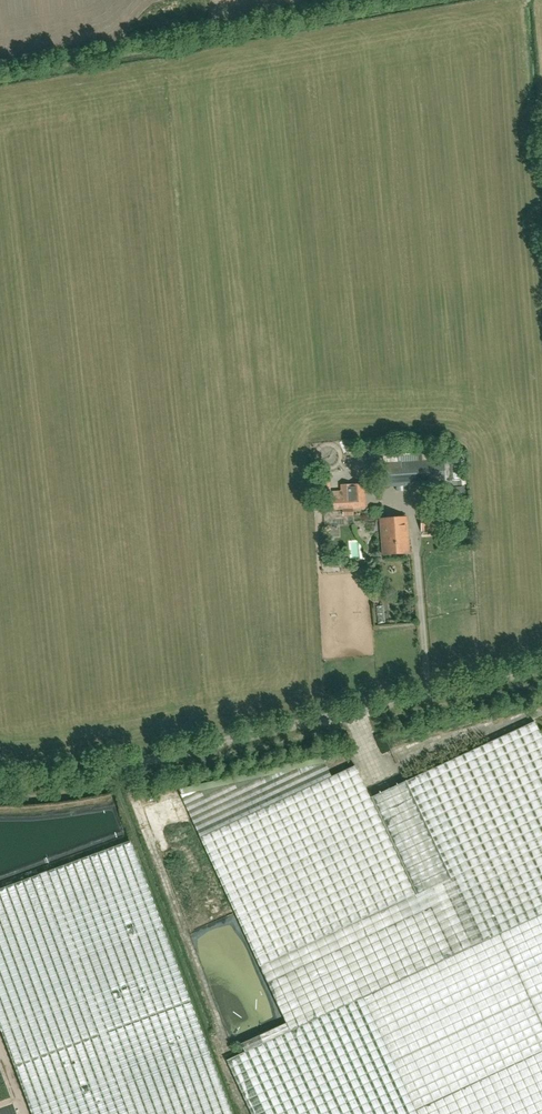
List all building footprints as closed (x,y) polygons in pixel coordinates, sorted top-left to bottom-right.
[(396,451),(380,453),(382,464),(398,462),(396,451)] [(444,460),(380,465),(381,487),(446,482),(444,460)] [(326,494),(325,487),(325,486),(318,487),(319,501),(314,501),(314,512),(320,512),(343,510),(343,516),(353,516),(353,510),(365,509),(363,484),(352,485),(352,493),(326,494)] [(421,531),(440,530),(439,515),(420,516),(421,531)] [(380,518),(382,555),(410,553),(407,516),(380,518)] [(377,622),(385,622),(384,605),(376,606),(377,622)] [(537,728),(534,721),(370,798),(358,773),(355,765),(331,777),(325,764),(323,756),(178,789),(203,845),(286,1023),(241,1043),(245,1051),(226,1060),(251,1113),(541,1113),(541,738),(537,728)] [(130,840),(0,889),(0,1026),(32,1113),(232,1113),(130,840)]
